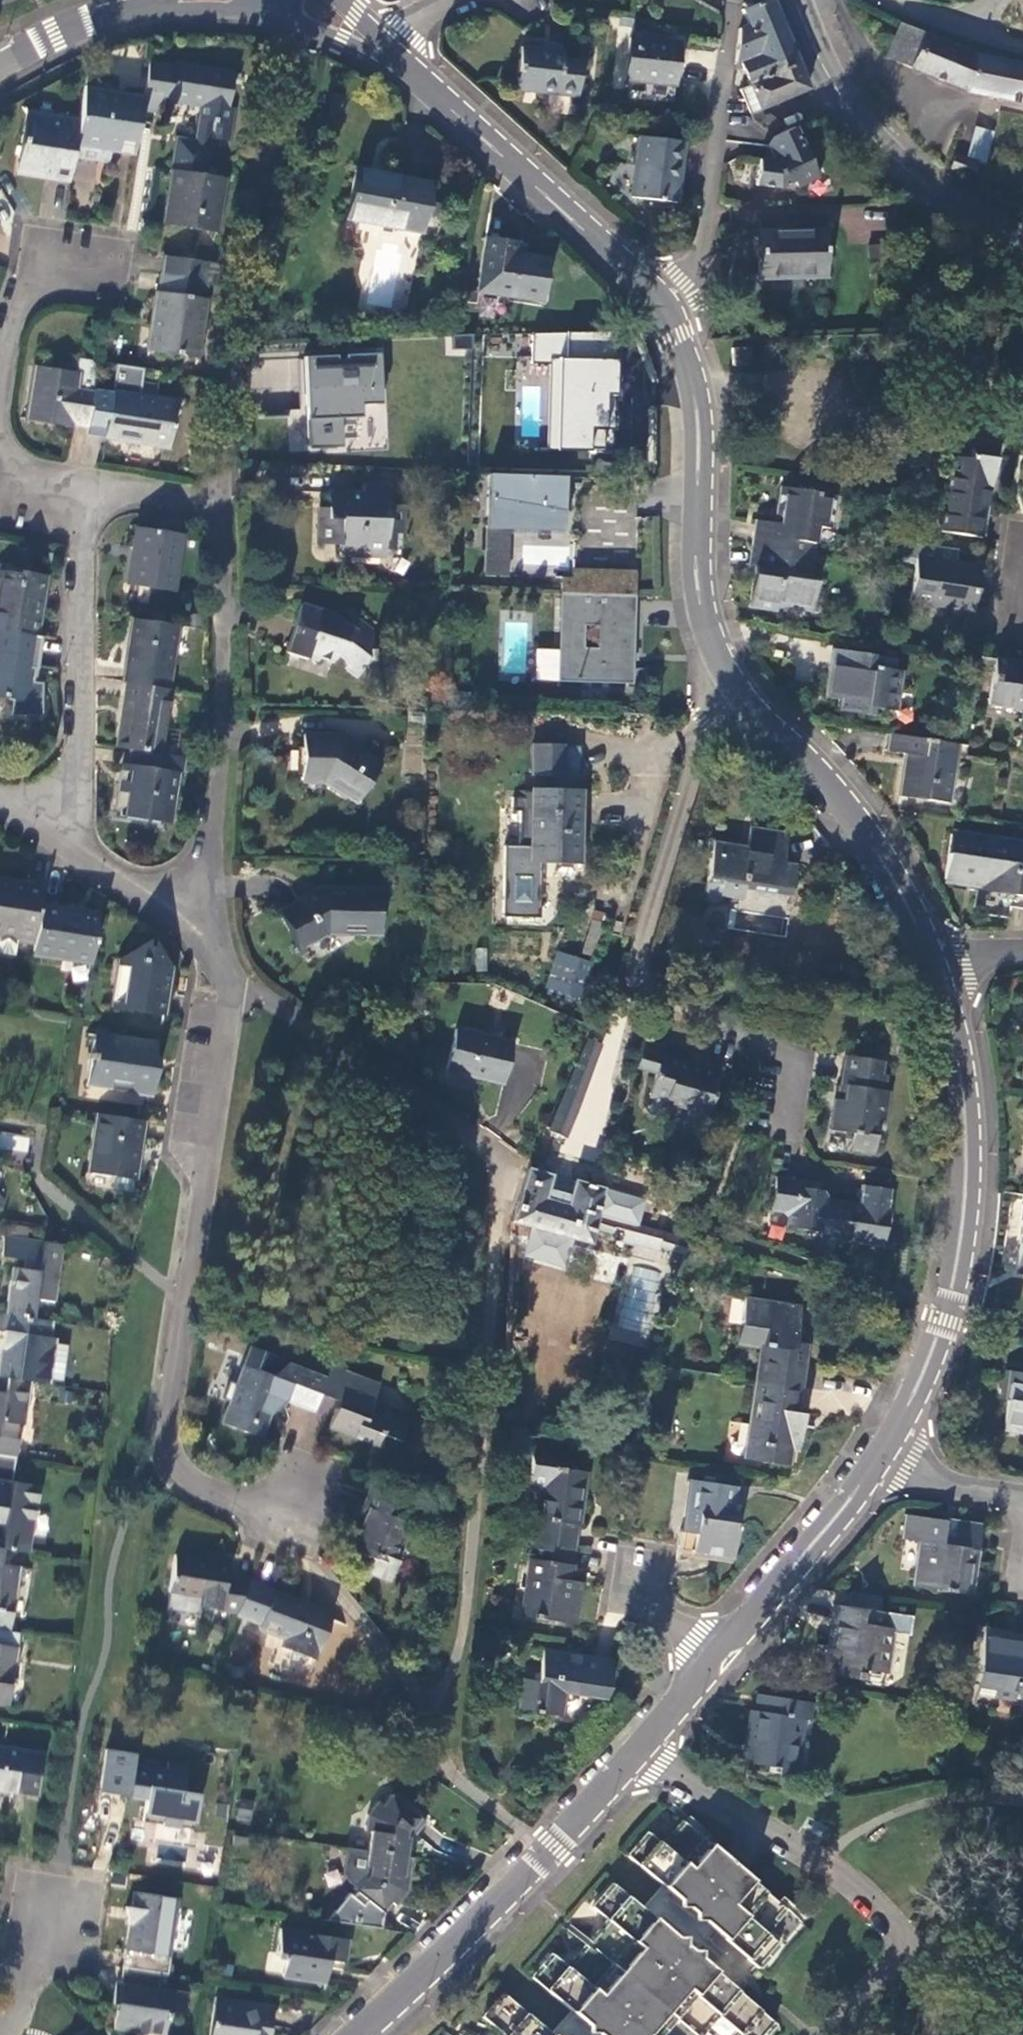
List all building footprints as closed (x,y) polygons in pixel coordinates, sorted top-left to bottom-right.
[(799,65),(788,36),(771,0),(770,0),(744,11),(750,26),(741,28),(737,65),(742,64),(753,88),(799,65)] [(975,54),(900,24),(884,57),(910,69),(969,93),(1022,105),(1022,63),(975,54)] [(680,45),(632,38),(627,79),(674,85),(680,45)] [(566,52),(523,47),(519,90),(580,95),(583,62),(566,59),(566,52)] [(177,68),(149,63),(145,96),(142,113),(160,116),(162,102),(202,107),(196,144),(176,141),(171,172),(176,172),(206,177),(212,137),(230,139),(236,109),(231,108),(237,74),(178,65),(177,68)] [(752,111),(760,111),(812,90),(799,65),(753,88),(744,92),(752,111)] [(145,96),(86,87),(81,120),(77,146),(109,150),(108,154),(136,157),(142,113),(145,96)] [(77,146),(81,120),(29,112),(18,173),(71,182),(74,160),(77,146)] [(797,126),(777,136),(772,144),(770,159),(764,159),(761,184),(786,187),(796,181),(800,187),(821,176),(797,126)] [(988,168),(993,132),(975,127),(966,160),(954,155),(949,169),(975,180),(979,166),(988,168)] [(686,143),(642,137),(635,197),(680,202),(686,143)] [(109,150),(77,146),(74,160),(108,165),(108,154),(109,150)] [(431,184),(356,171),(348,220),(423,233),(431,184)] [(218,233),(225,180),(206,177),(176,172),(174,188),(172,188),(171,198),(178,199),(174,228),(218,233)] [(827,276),(826,232),(760,233),(762,279),(827,276)] [(487,240),(480,291),(544,301),(550,262),(517,256),(519,244),(487,240)] [(163,275),(208,282),(211,263),(166,257),(163,275)] [(205,298),(208,282),(163,275),(160,292),(157,292),(147,351),(198,358),(208,299),(205,298)] [(336,357),(303,358),(307,420),(308,448),(341,448),(340,417),(360,417),(360,404),(381,405),(379,355),(345,357),(345,362),(336,361),(336,357)] [(95,388),(100,362),(82,359),(81,374),(38,368),(31,420),(71,427),(72,424),(90,426),(95,388)] [(576,363),(531,361),(530,410),(575,410),(574,404),(628,404),(628,370),(575,369),(576,363)] [(171,447),(177,401),(141,395),(145,369),(118,364),(114,391),(95,389),(90,426),(108,429),(107,437),(171,447)] [(994,486),(997,457),(998,454),(974,452),(972,460),(951,458),(939,532),(982,537),(990,486),(994,486)] [(566,474),(490,470),(489,548),(508,549),(509,528),(512,528),(566,529),(566,474)] [(349,544),(349,555),(395,556),(396,550),(411,550),(414,505),(398,504),(399,486),(374,484),(373,493),(373,499),(340,498),(340,493),(331,492),(329,507),(344,508),(344,523),(328,522),(328,543),(349,544)] [(756,548),(818,558),(822,529),(834,530),(840,494),(783,486),(776,521),(761,518),(756,548)] [(329,507),(328,522),(344,523),(344,508),(329,507)] [(175,590),(183,535),(141,528),(138,544),(133,544),(133,552),(137,552),(132,585),(175,590)] [(489,548),(488,575),(512,576),(512,528),(509,528),(508,549),(489,548)] [(814,580),(818,558),(756,548),(752,568),(759,568),(753,607),(782,611),(783,603),(821,608),(824,581),(814,580)] [(976,570),(917,560),(911,603),(970,611),(976,570)] [(637,598),(638,567),(576,566),(575,575),(577,575),(577,570),(594,570),(593,596),(637,598)] [(575,575),(566,575),(566,595),(593,596),(594,570),(577,570),(577,575),(575,575)] [(40,637),(49,580),(0,572),(0,574),(0,631),(3,631),(40,637)] [(634,680),(637,598),(593,596),(566,595),(562,595),(559,682),(583,683),(583,678),(634,680)] [(304,626),(296,654),(316,660),(316,655),(327,660),(329,656),(342,663),(344,659),(353,662),(354,668),(368,676),(380,656),(382,655),(382,649),(380,648),(381,628),(363,616),(356,624),(349,618),(346,621),(341,617),(342,615),(343,613),(326,609),(325,611),(323,609),(308,605),(303,625),(304,626)] [(171,690),(180,626),(137,619),(126,684),(128,684),(171,690)] [(40,637),(3,631),(0,651),(0,692),(7,693),(6,697),(30,699),(40,637)] [(907,659),(843,650),(838,698),(850,700),(849,708),(887,713),(888,707),(907,709),(913,669),(906,667),(907,659)] [(997,661),(991,704),(1022,709),(1022,665),(997,661)] [(161,753),(171,690),(128,684),(119,748),(131,749),(161,753)] [(950,804),(958,746),(890,735),(886,753),(906,757),(902,796),(950,804)] [(341,739),(305,739),(305,780),(328,783),(360,801),(384,765),(341,739)] [(580,791),(582,747),(532,744),(531,789),(530,789),(527,848),(506,847),(503,916),(540,918),(540,864),(581,865),(584,791),(580,791)] [(183,776),(186,758),(161,753),(131,749),(129,768),(124,768),(118,809),(131,812),(131,820),(149,823),(150,819),(172,821),(178,776),(183,776)] [(749,848),(715,845),(708,883),(707,893),(722,895),(744,897),(747,889),(779,893),(784,863),(788,834),(752,830),(749,848)] [(952,836),(946,881),(986,887),(986,893),(1022,898),(1022,849),(952,836)] [(784,863),(779,893),(793,894),(797,866),(784,863)] [(35,945),(41,907),(44,884),(27,881),(26,885),(0,881),(0,935),(17,937),(17,942),(35,945)] [(381,933),(383,892),(322,892),(282,915),(300,947),(327,932),(381,933)] [(63,960),(93,964),(100,917),(71,914),(70,911),(41,907),(35,945),(34,954),(62,957),(63,960)] [(124,960),(116,1008),(165,1015),(170,985),(167,984),(169,968),(155,949),(144,948),(124,960)] [(590,967),(559,956),(547,988),(579,999),(590,967)] [(514,1050),(457,1033),(446,1072),(503,1088),(514,1050)] [(157,1046),(94,1036),(90,1055),(88,1054),(86,1073),(88,1073),(83,1103),(147,1113),(149,1093),(153,1093),(160,1062),(154,1061),(157,1046)] [(589,1043),(548,1144),(563,1150),(604,1049),(589,1043)] [(887,1077),(883,1076),(874,1075),(876,1061),(845,1058),(841,1087),(845,1087),(843,1102),(835,1100),(832,1131),(854,1135),(852,1151),(875,1154),(879,1123),(885,1124),(889,1093),(886,1092),(887,1077)] [(708,1067),(715,1064),(701,1059),(696,1070),(705,1073),(708,1067)] [(730,1071),(715,1064),(708,1067),(705,1073),(696,1070),(670,1060),(658,1091),(677,1098),(697,1106),(694,1114),(712,1121),(728,1081),(727,1080),(730,1071)] [(874,1075),(883,1076),(885,1063),(876,1061),(874,1075)] [(837,1086),(835,1100),(843,1102),(845,1087),(841,1087),(837,1086)] [(673,1109),(677,1098),(658,1091),(654,1101),(657,1108),(666,1111),(673,1109)] [(144,1122),(100,1115),(92,1174),(135,1180),(144,1122)] [(596,1215),(603,1194),(576,1184),(571,1197),(547,1190),(552,1178),(529,1169),(512,1223),(585,1246),(590,1231),(683,1256),(687,1242),(596,1215)] [(787,1228),(810,1232),(811,1227),(823,1229),(822,1234),(822,1238),(866,1245),(872,1253),(878,1247),(883,1248),(892,1191),(862,1185),(860,1208),(828,1204),(828,1200),(823,1191),(816,1190),(798,1187),(793,1179),(775,1176),(773,1185),(769,1189),(768,1196),(770,1201),(769,1212),(782,1214),(787,1220),(787,1228)] [(817,1182),(793,1179),(798,1187),(816,1190),(817,1182)] [(13,1270),(6,1317),(33,1320),(36,1300),(55,1302),(64,1248),(4,1239),(1,1258),(27,1261),(27,1272),(13,1270)] [(761,1347),(757,1382),(799,1389),(806,1348),(793,1346),(800,1307),(745,1300),(740,1343),(761,1347)] [(0,1351),(0,1378),(32,1383),(49,1386),(51,1381),(55,1345),(56,1339),(50,1338),(53,1323),(33,1320),(6,1317),(0,1316),(0,1331),(2,1332),(0,1351)] [(55,1345),(51,1381),(63,1381),(69,1347),(55,1345)] [(328,1377),(333,1365),(324,1362),(299,1362),(297,1366),(292,1365),(274,1378),(280,1360),(253,1350),(239,1388),(233,1386),(227,1403),(233,1405),(225,1427),(264,1441),(271,1421),(289,1405),(315,1415),(322,1397),(328,1377)] [(381,1383),(333,1365),(328,1377),(322,1397),(338,1404),(329,1430),(381,1449),(385,1437),(400,1442),(407,1423),(371,1409),(381,1383)] [(1010,1367),(1007,1391),(1011,1391),(1006,1427),(1022,1430),(1022,1369),(1010,1367)] [(2,1422),(26,1424),(32,1383),(0,1378),(0,1436),(2,1422)] [(799,1389),(757,1382),(748,1450),(761,1451),(760,1461),(785,1466),(787,1455),(797,1455),(803,1416),(796,1415),(799,1389)] [(18,1460),(20,1443),(0,1439),(0,1457),(18,1460)] [(539,1491),(532,1543),(576,1549),(588,1473),(559,1468),(561,1457),(534,1453),(529,1490),(539,1491)] [(15,1552),(29,1554),(39,1487),(14,1483),(18,1460),(0,1457),(0,1526),(4,1526),(0,1546),(0,1550),(15,1552)] [(731,1488),(694,1481),(686,1534),(694,1535),(692,1552),(719,1556),(720,1548),(733,1549),(739,1514),(727,1512),(731,1488)] [(415,1504),(372,1488),(366,1506),(371,1509),(363,1533),(357,1531),(349,1551),(373,1560),(368,1573),(393,1583),(413,1526),(408,1522),(415,1504)] [(981,1529),(907,1516),(902,1540),(921,1544),(915,1587),(970,1595),(981,1529)] [(576,1549),(532,1543),(521,1615),(573,1623),(580,1582),(572,1581),(576,1549)] [(11,1633),(21,1569),(13,1567),(15,1552),(0,1550),(0,1631),(11,1633)] [(200,1607),(237,1615),(238,1614),(249,1583),(228,1578),(230,1566),(176,1556),(169,1594),(200,1600),(200,1607)] [(300,1603),(250,1582),(249,1583),(238,1614),(262,1624),(261,1630),(288,1641),(286,1648),(315,1660),(333,1623),(297,1607),(300,1603)] [(833,1607),(821,1676),(860,1682),(861,1672),(884,1676),(891,1636),(908,1639),(911,1620),(878,1614),(881,1599),(850,1594),(848,1609),(833,1607)] [(0,1631),(0,1704),(9,1705),(20,1634),(11,1633),(0,1631)] [(984,1638),(974,1704),(1022,1713),(1022,1638),(1010,1635),(1009,1642),(984,1638)] [(616,1662),(545,1650),(540,1680),(526,1677),(521,1708),(564,1717),(569,1693),(611,1699),(616,1662)] [(813,1705),(757,1697),(755,1714),(748,1713),(741,1765),(768,1769),(767,1773),(797,1778),(805,1722),(811,1723),(813,1705)] [(38,1796),(47,1751),(0,1744),(0,1791),(38,1796)] [(167,1770),(104,1761),(100,1791),(128,1796),(130,1789),(153,1793),(153,1798),(144,1797),(140,1823),(158,1826),(160,1816),(193,1819),(196,1797),(184,1794),(187,1767),(168,1764),(167,1770)] [(371,1831),(367,1850),(406,1856),(412,1833),(418,1836),(428,1823),(390,1797),(381,1808),(376,1806),(365,1819),(363,1830),(371,1831)] [(775,2023),(737,1990),(745,1982),(751,1974),(758,1967),(778,1945),(764,1931),(783,1908),(776,1900),(691,1828),(684,1821),(663,1844),(649,1832),(628,1856),(662,1885),(643,1907),(615,1884),(591,1908),(605,1920),(567,1966),(554,1954),(532,1976),(571,2010),(551,2032),(506,1994),(484,2016),(505,2034),(764,2034),(775,2023)] [(406,1856),(367,1850),(362,1875),(352,1890),(382,1910),(390,1901),(397,1905),(406,1891),(411,1868),(403,1866),(406,1856)] [(129,1922),(121,1967),(158,1972),(166,1974),(178,1899),(135,1890),(132,1907),(124,1906),(129,1922)] [(348,1938),(280,1928),(276,1958),(286,1958),(283,1975),(326,1982),(330,1960),(345,1961),(348,1938)] [(121,1967),(118,1982),(115,1982),(112,2005),(117,2006),(114,2030),(143,2034),(163,2034),(169,2014),(181,2015),(185,1994),(156,1989),(158,1972),(121,1967)] [(217,1998),(210,2034),(269,2034),(274,2007),(217,1998)]
